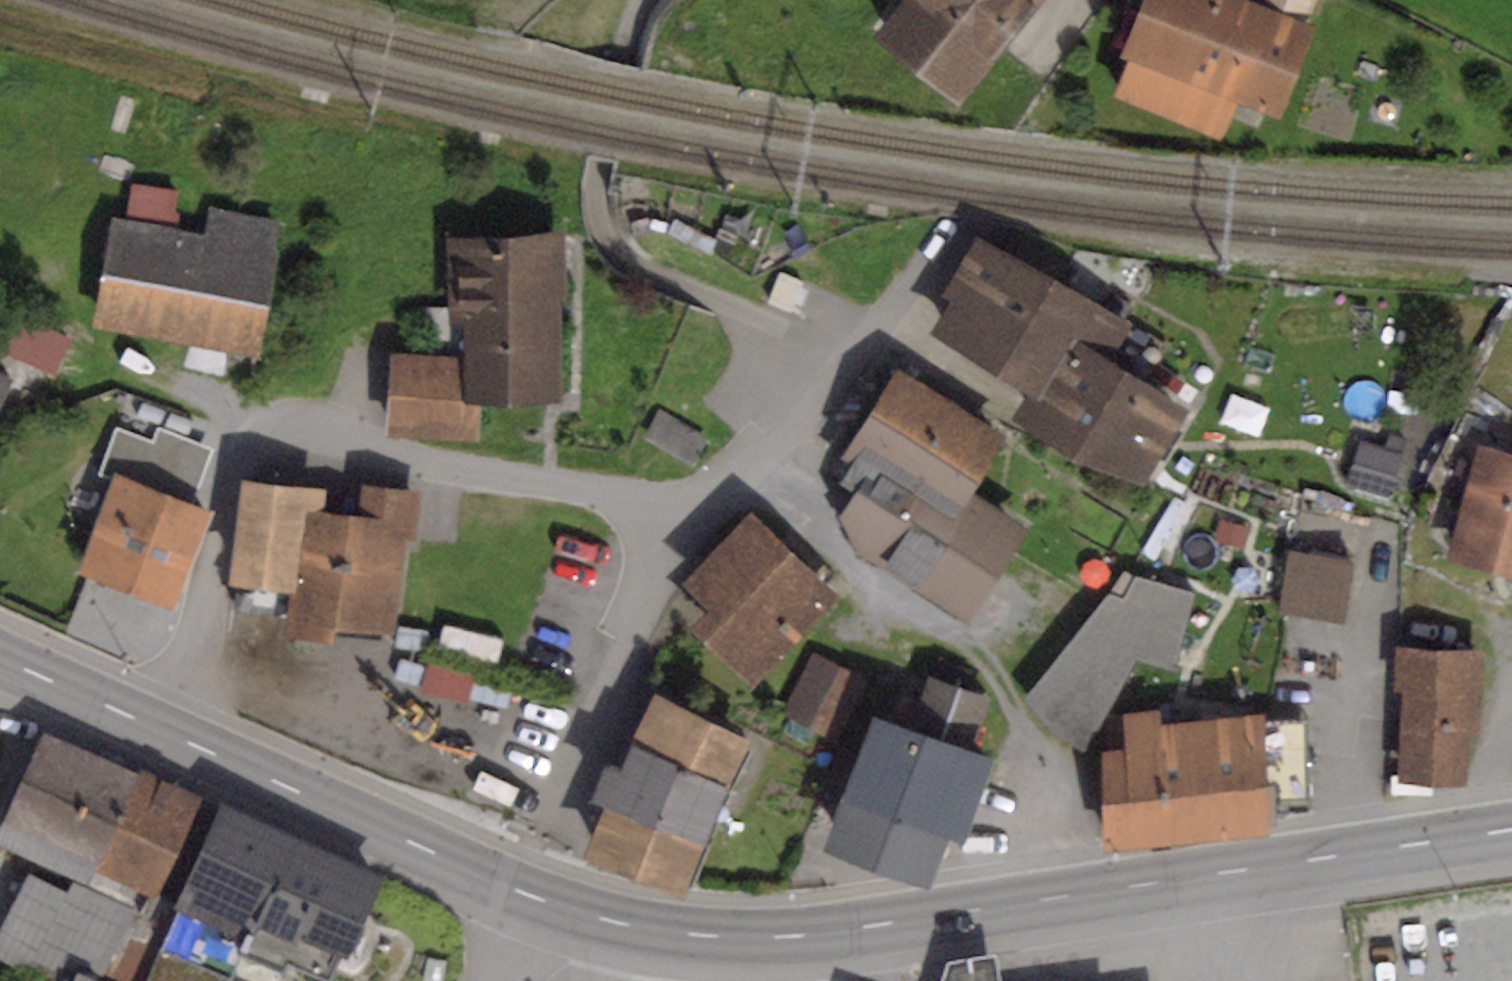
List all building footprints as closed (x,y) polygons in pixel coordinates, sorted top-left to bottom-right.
[(877,6),(847,44),(935,113),(1023,0),(869,0),(877,6)] [(1268,0),(1143,0),(1121,57),(1134,62),(1125,86),(1240,130),(1252,100),(1282,111),(1325,0),(1282,0),(1280,5),(1268,0)] [(203,228),(111,212),(93,317),(261,346),(284,211),(208,197),(203,228)] [(1139,313),(976,222),(941,286),(948,290),(931,320),(1033,377),(1018,404),(1151,477),(1198,393),(1119,349),(1139,313)] [(568,223),(449,228),(452,315),(466,314),(465,348),(470,389),(560,389),(568,223)] [(55,365),(68,333),(0,305),(0,342),(55,365)] [(465,348),(393,342),(388,426),(479,430),(481,390),(470,389),(465,348)] [(1005,428),(898,357),(841,443),(852,450),(842,466),(857,476),(861,471),(870,479),(883,459),(885,455),(956,502),(969,482),(1005,428)] [(0,361),(0,391),(11,366),(0,361)] [(152,438),(115,424),(97,469),(108,474),(76,559),(175,597),(212,500),(196,493),(214,444),(158,423),(152,438)] [(1407,451),(1363,437),(1348,482),(1392,496),(1407,451)] [(1477,441),(1444,557),(1511,576),(1511,451),(1477,441)] [(857,476),(843,504),(858,539),(968,612),(1027,519),(969,482),(956,502),(883,459),(870,479),(861,471),(857,476)] [(325,478),(244,468),(232,567),(291,574),(285,622),(339,629),(341,615),(398,622),(415,483),(365,477),(361,507),(322,502),(325,478)] [(753,497),(685,568),(709,591),(690,611),(757,675),(844,583),(753,497)] [(1355,555),(1289,545),(1280,603),(1346,613),(1355,555)] [(1049,718),(1080,746),(1141,655),(1176,661),(1196,586),(1136,570),(1125,591),(1111,587),(1027,691),(1049,718)] [(1484,645),(1399,637),(1395,678),(1407,679),(1399,772),(1473,778),(1484,645)] [(809,646),(780,709),(837,735),(866,673),(809,646)] [(912,708),(875,694),(823,828),(930,869),(949,819),(967,826),(1000,740),(980,733),(998,688),(930,662),(912,708)] [(657,677),(632,725),(729,769),(756,726),(657,677)] [(1124,715),(1126,750),(1102,751),(1108,849),(1273,838),(1264,717),(1162,724),(1161,713),(1124,715)] [(141,766),(44,721),(0,819),(0,830),(91,873),(141,766)] [(605,745),(591,781),(608,788),(707,827),(729,769),(632,725),(621,752),(605,745)] [(204,789),(144,761),(141,766),(91,873),(138,898),(146,882),(158,888),(204,789)] [(391,864),(221,786),(171,895),(250,931),(260,908),(352,949),(391,864)] [(608,788),(583,840),(685,884),(707,827),(608,788)] [(30,864),(0,926),(0,948),(62,978),(61,980),(118,980),(101,974),(136,902),(75,873),(68,884),(30,864)] [(239,971),(161,939),(143,980),(234,980),(239,971)] [(941,980),(1002,980),(997,946),(950,954),(941,980)]
